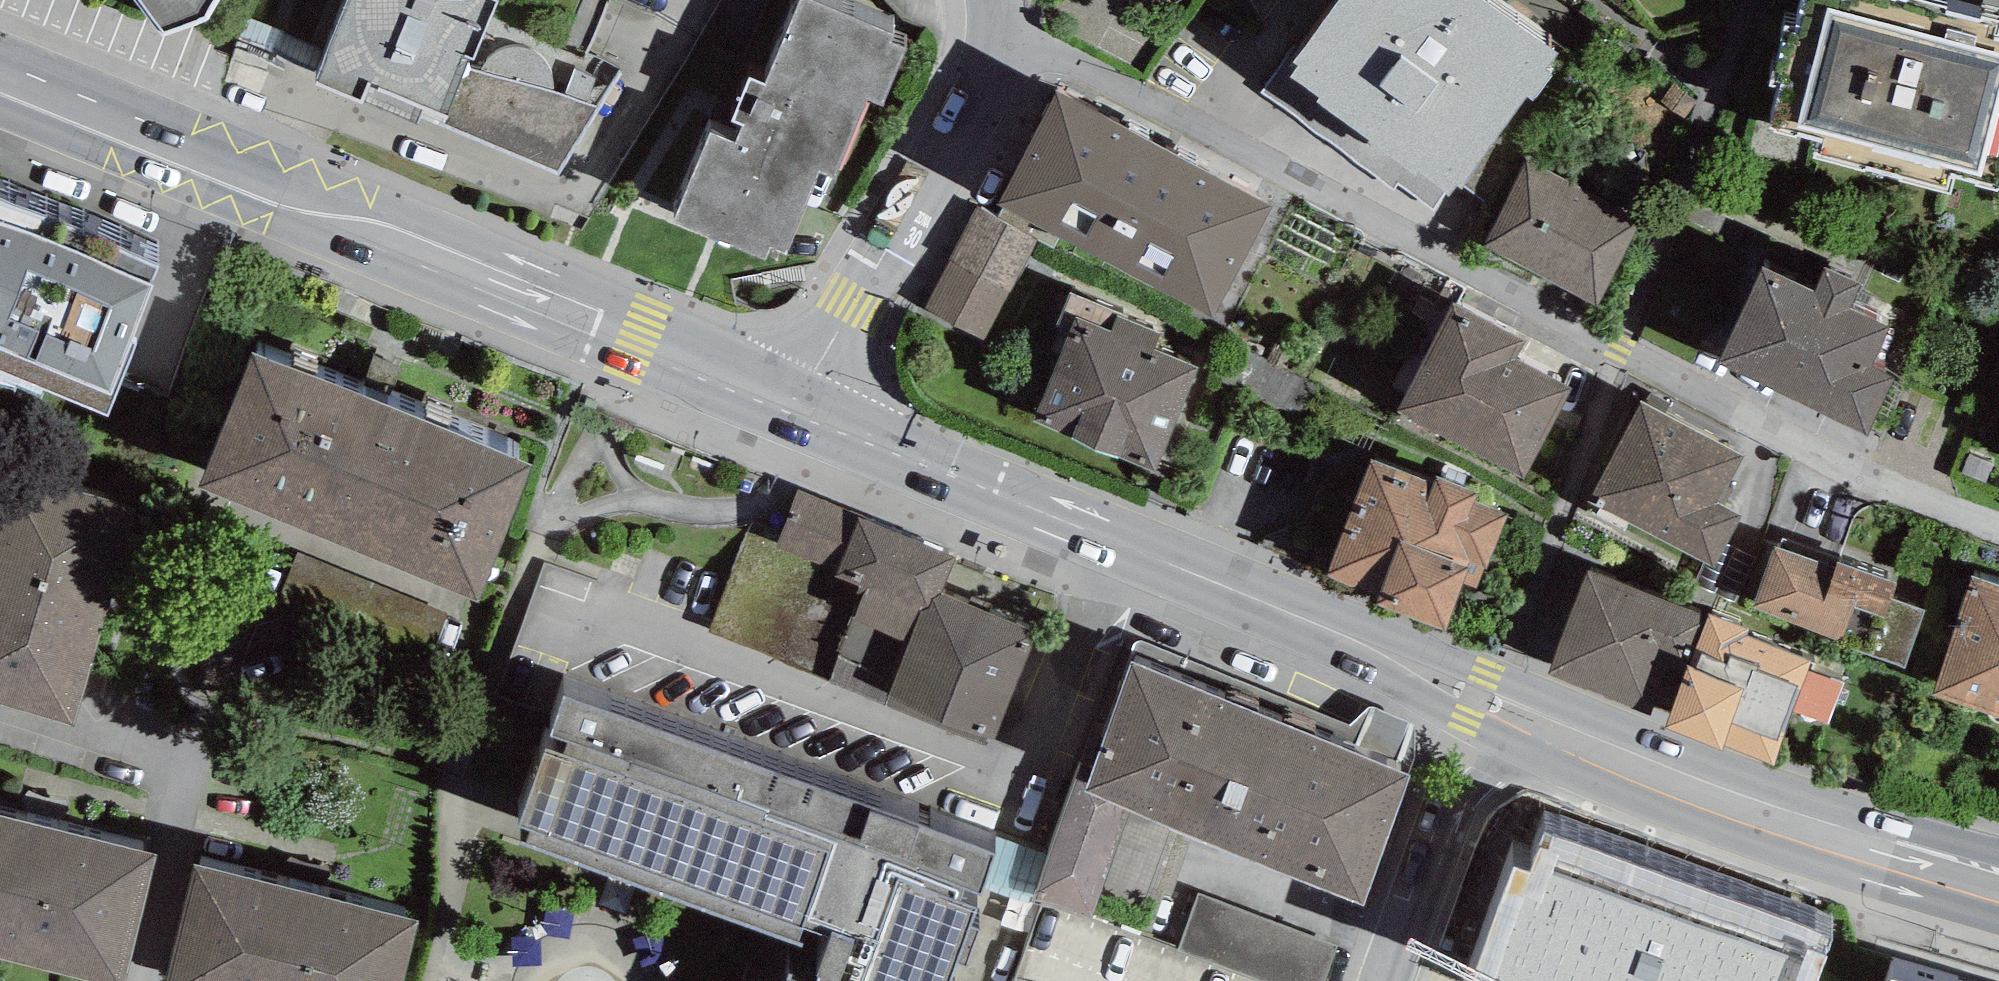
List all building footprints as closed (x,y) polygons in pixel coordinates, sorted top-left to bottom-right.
[(161,34),(208,18),(219,0),(138,0),(161,34)] [(553,89),(553,77),(551,66),(544,56),(526,47),(508,47),(493,54),(484,63),(480,72),(469,69),(498,2),(492,0),(349,0),(315,84),(362,103),(367,86),(447,118),(442,125),(559,174),(597,108),(553,89)] [(673,224),(765,260),(772,247),(788,252),(819,170),(835,175),(868,100),(882,108),(905,50),(890,43),(894,35),(812,0),(802,0),(765,85),(750,78),(732,121),(743,126),(735,143),(711,133),(673,224)] [(1483,0),(1339,0),(1293,63),(1287,59),(1263,93),(1396,188),(1398,185),(1432,210),(1445,193),(1449,196),(1457,186),(1462,190),(1527,100),(1531,103),(1551,75),(1545,71),(1558,54),(1483,0)] [(1794,27),(1785,24),(1768,87),(1780,90),(1769,128),(1820,141),(1816,156),(1949,191),(1952,178),(1998,190),(1998,37),(1998,21),(1981,16),(1979,22),(1945,13),(1947,7),(1919,0),(1906,0),(1905,2),(1898,0),(1801,0),(1794,27)] [(1273,206),(1057,92),(997,204),(1213,318),(1273,206)] [(1528,162),(1483,247),(1599,308),(1645,223),(1528,162)] [(0,199),(0,371),(107,415),(138,343),(131,340),(153,286),(150,285),(159,265),(0,199)] [(1037,238),(978,207),(923,308),(982,339),(1037,238)] [(1867,434),(1894,377),(1871,367),(1891,325),(1851,306),(1861,285),(1824,268),(1813,291),(1761,267),(1716,364),(1867,434)] [(1130,316),(1072,292),(1057,326),(1070,331),(1033,420),(1156,472),(1200,368),(1155,349),(1162,333),(1129,319),(1130,316)] [(1526,340),(1455,303),(1396,415),(1524,480),(1572,388),(1516,359),(1526,340)] [(535,465),(254,352),(199,487),(480,600),(535,465)] [(1745,455),(1640,401),(1587,503),(1704,563),(1714,569),(1727,544),(1742,515),(1720,504),(1745,455)] [(1508,513),(1370,461),(1326,576),(1378,596),(1375,604),(1445,631),(1463,584),(1478,590),(1508,513)] [(10,471),(0,505),(0,705),(74,728),(140,511),(10,471)] [(836,579),(865,590),(853,621),(909,643),(930,589),(942,594),(958,553),(800,491),(779,545),(840,568),(836,579)] [(779,545),(746,533),(708,633),(831,679),(841,652),(853,621),(865,590),(836,579),(840,568),(779,545)] [(1756,556),(1727,544),(1714,569),(1704,563),(1693,583),(1737,603),(1756,556)] [(1835,569),(1776,547),(1753,609),(1835,639),(1833,643),(1905,669),(1926,610),(1892,598),(1897,584),(1838,563),(1835,569)] [(448,614),(297,552),(280,592),(432,655),(448,614)] [(1749,628),(1709,613),(1708,617),(1587,571),(1547,676),(1652,715),(1655,707),(1671,713),(1665,729),(1722,751),(1724,745),(1772,763),(1792,712),(1808,669),(1812,660),(1746,635),(1749,628)] [(1933,696),(1998,717),(1998,585),(1972,576),(1933,696)] [(897,674),(884,706),(990,747),(1036,631),(942,594),(930,589),(909,643),(897,674)] [(897,674),(909,643),(853,621),(841,652),(897,674)] [(1094,765),(1084,792),(1130,809),(1362,906),(1410,780),(1133,664),(1094,765)] [(1808,669),(1792,712),(1828,726),(1845,683),(1808,669)] [(817,980),(951,980),(976,910),(974,909),(995,852),(561,696),(509,839),(827,954),(817,980)] [(1084,792),(1094,765),(1082,761),(1032,898),(1090,919),(1130,809),(1084,792)] [(0,816),(0,959),(87,980),(128,980),(159,855),(0,816)] [(1471,980),(1819,980),(1837,928),(1544,832),(1531,873),(1511,866),(1471,980)] [(196,863),(167,980),(407,980),(422,919),(196,863)] [(1199,894),(1178,951),(1263,980),(1324,980),(1336,945),(1199,894)] [(1151,943),(1037,909),(1015,980),(1139,980),(1151,943)]
